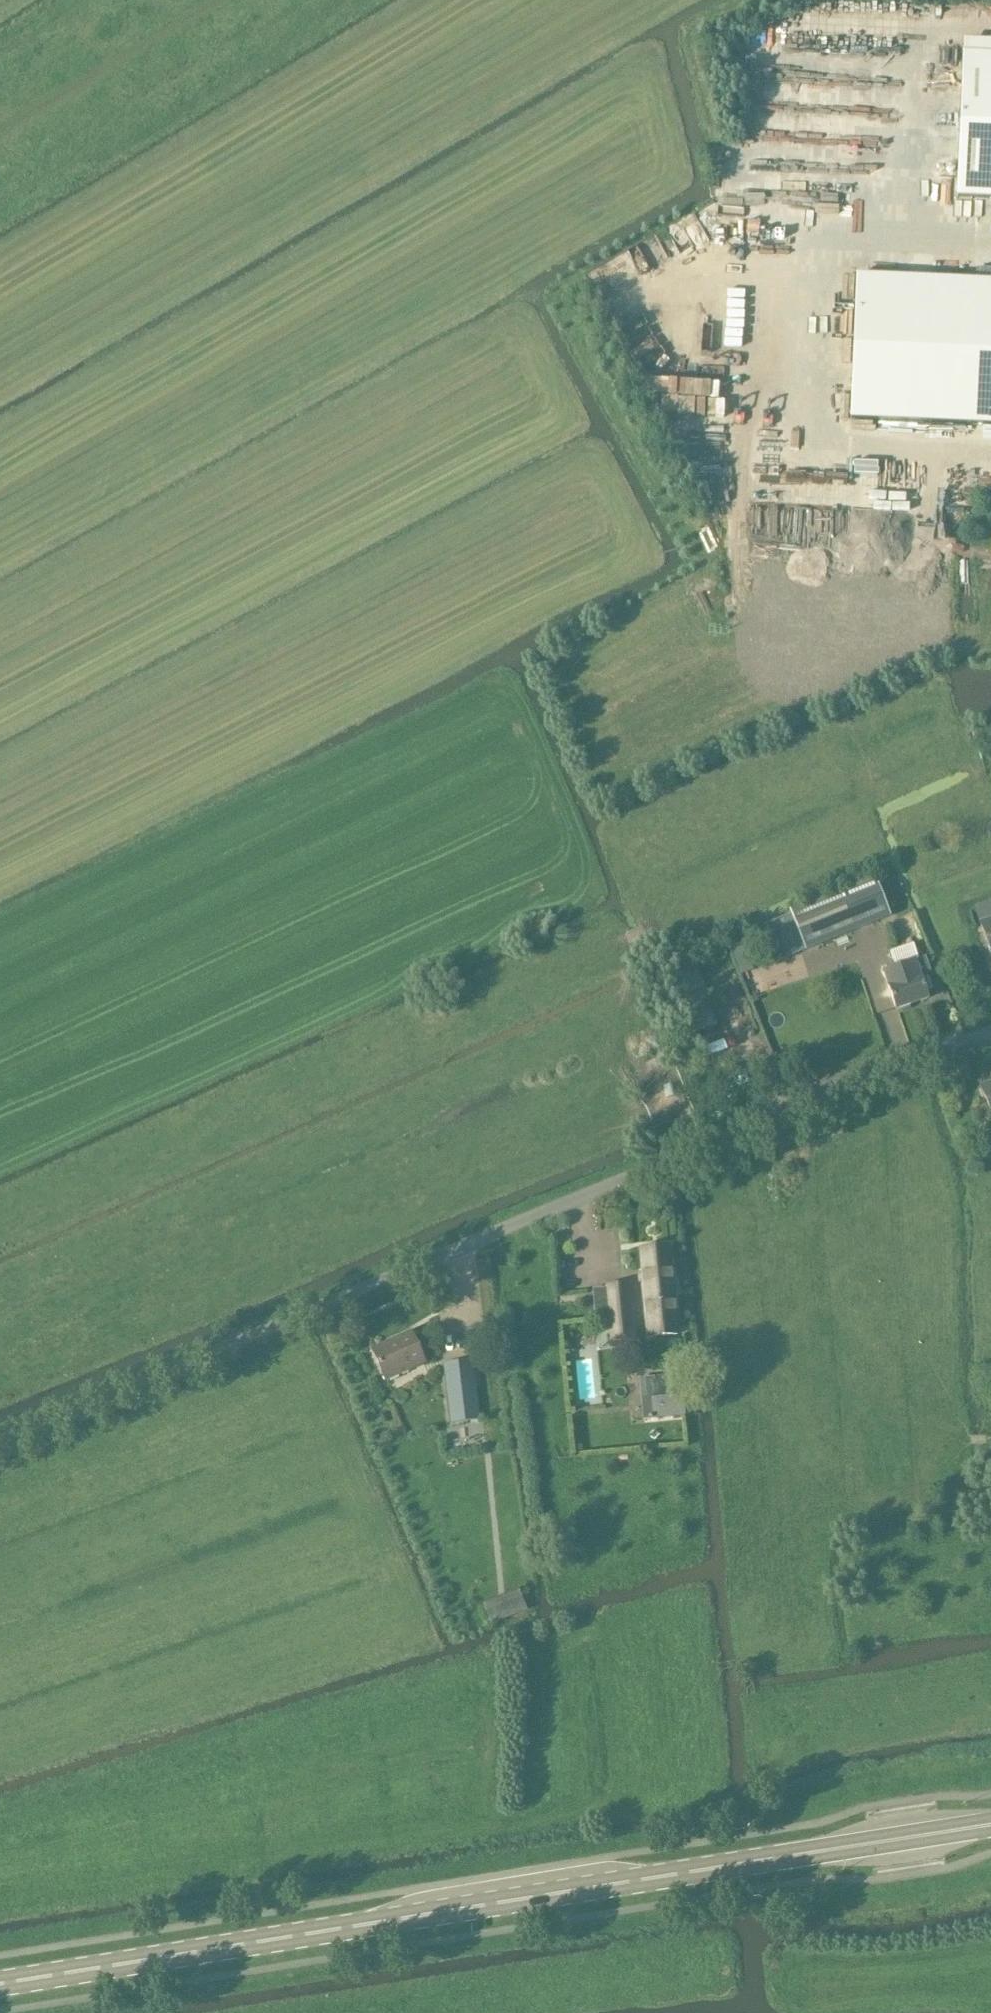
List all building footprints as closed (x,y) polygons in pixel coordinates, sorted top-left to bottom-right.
[(957,197),(990,199),(990,55),(963,54),(957,197)] [(791,138),(792,115),(768,114),(768,106),(758,106),(757,136),(791,138)] [(975,282),(990,282),(990,270),(976,269),(975,282)] [(850,419),(970,424),(990,425),(990,282),(975,282),(856,277),(850,419)] [(890,916),(875,877),(793,909),(807,948),(890,916)] [(981,923),(990,951),(990,920),(981,923)] [(891,952),(896,968),(884,972),(888,985),(889,985),(897,1010),(928,999),(921,976),(931,973),(926,957),(919,960),(914,944),(891,952)] [(694,963),(659,977),(676,1020),(712,1007),(694,963)] [(981,1087),(990,1112),(990,1083),(981,1087)] [(669,1246),(640,1249),(649,1338),(677,1335),(669,1246)] [(612,1342),(633,1340),(628,1284),(607,1286),(609,1311),(596,1312),(597,1322),(610,1320),(612,1342)] [(386,1381),(426,1363),(411,1332),(372,1349),(386,1381)] [(444,1364),(450,1425),(480,1422),(473,1360),(444,1364)] [(650,1378),(654,1419),(686,1416),(682,1375),(650,1378)] [(519,1589),(483,1603),(492,1625),(528,1610),(519,1589)]
